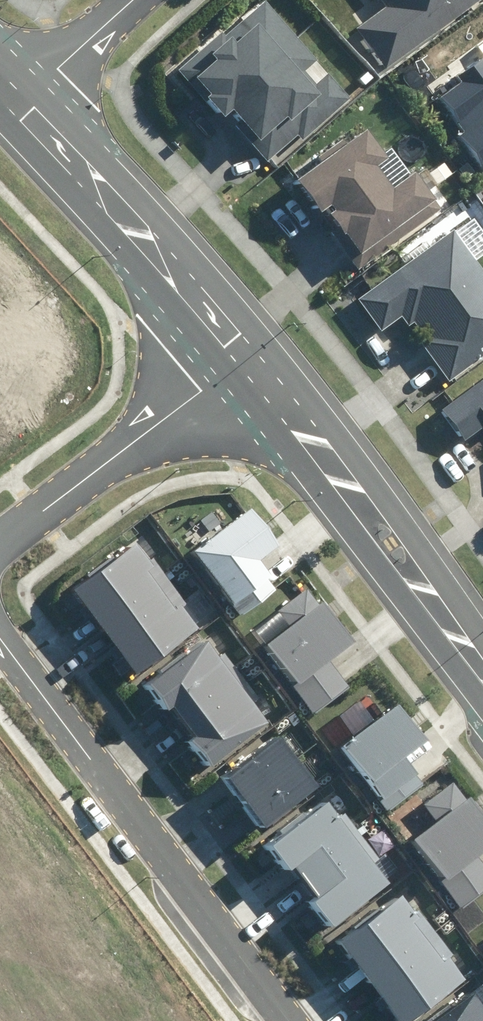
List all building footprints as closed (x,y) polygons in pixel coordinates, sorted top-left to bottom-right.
[(379,72),(472,0),(379,0),(382,4),(346,31),(379,72)] [(262,1),(173,72),(211,119),(219,113),(259,163),(291,137),(296,144),(346,103),(322,73),(306,85),(297,73),(311,61),(262,1)] [(450,135),(478,172),(482,168),(482,60),(476,65),(469,57),(447,73),(452,80),(431,96),(457,130),(450,135)] [(383,157),(355,122),(284,180),(359,274),(438,210),(391,151),(383,157)] [(449,232),(358,302),(382,333),(400,320),(407,330),(413,325),(422,337),(415,341),(447,383),(482,356),(482,277),(449,232)] [(442,409),(465,440),(482,427),(482,379),(442,409)] [(200,539),(182,553),(234,617),(270,588),(252,565),(276,545),(246,508),(226,524),(217,514),(195,532),(200,539)] [(137,571),(145,565),(125,540),(60,590),(124,673),(189,623),(172,601),(165,607),(137,571)] [(279,622),(251,644),(311,719),(347,690),(324,661),(347,643),(305,590),(273,615),(279,622)] [(192,774),(265,719),(197,628),(124,683),(192,774)] [(379,811),(414,784),(392,756),(413,740),(386,705),(331,748),(379,811)] [(265,719),(192,774),(244,844),(318,789),(265,719)] [(449,784),(421,803),(430,815),(400,837),(454,911),(482,890),(482,865),(473,852),(482,845),(482,832),(449,784)] [(365,868),(378,858),(342,811),(329,821),(312,800),(252,846),(270,868),(279,861),(304,894),(295,901),(315,927),(375,881),(365,868)] [(324,940),(388,1020),(394,1020),(457,972),(391,888),(324,940)] [(473,941),(482,955),(482,933),(473,941)] [(478,1012),(462,990),(420,1020),(482,1020),(482,1009),(478,1012)]
